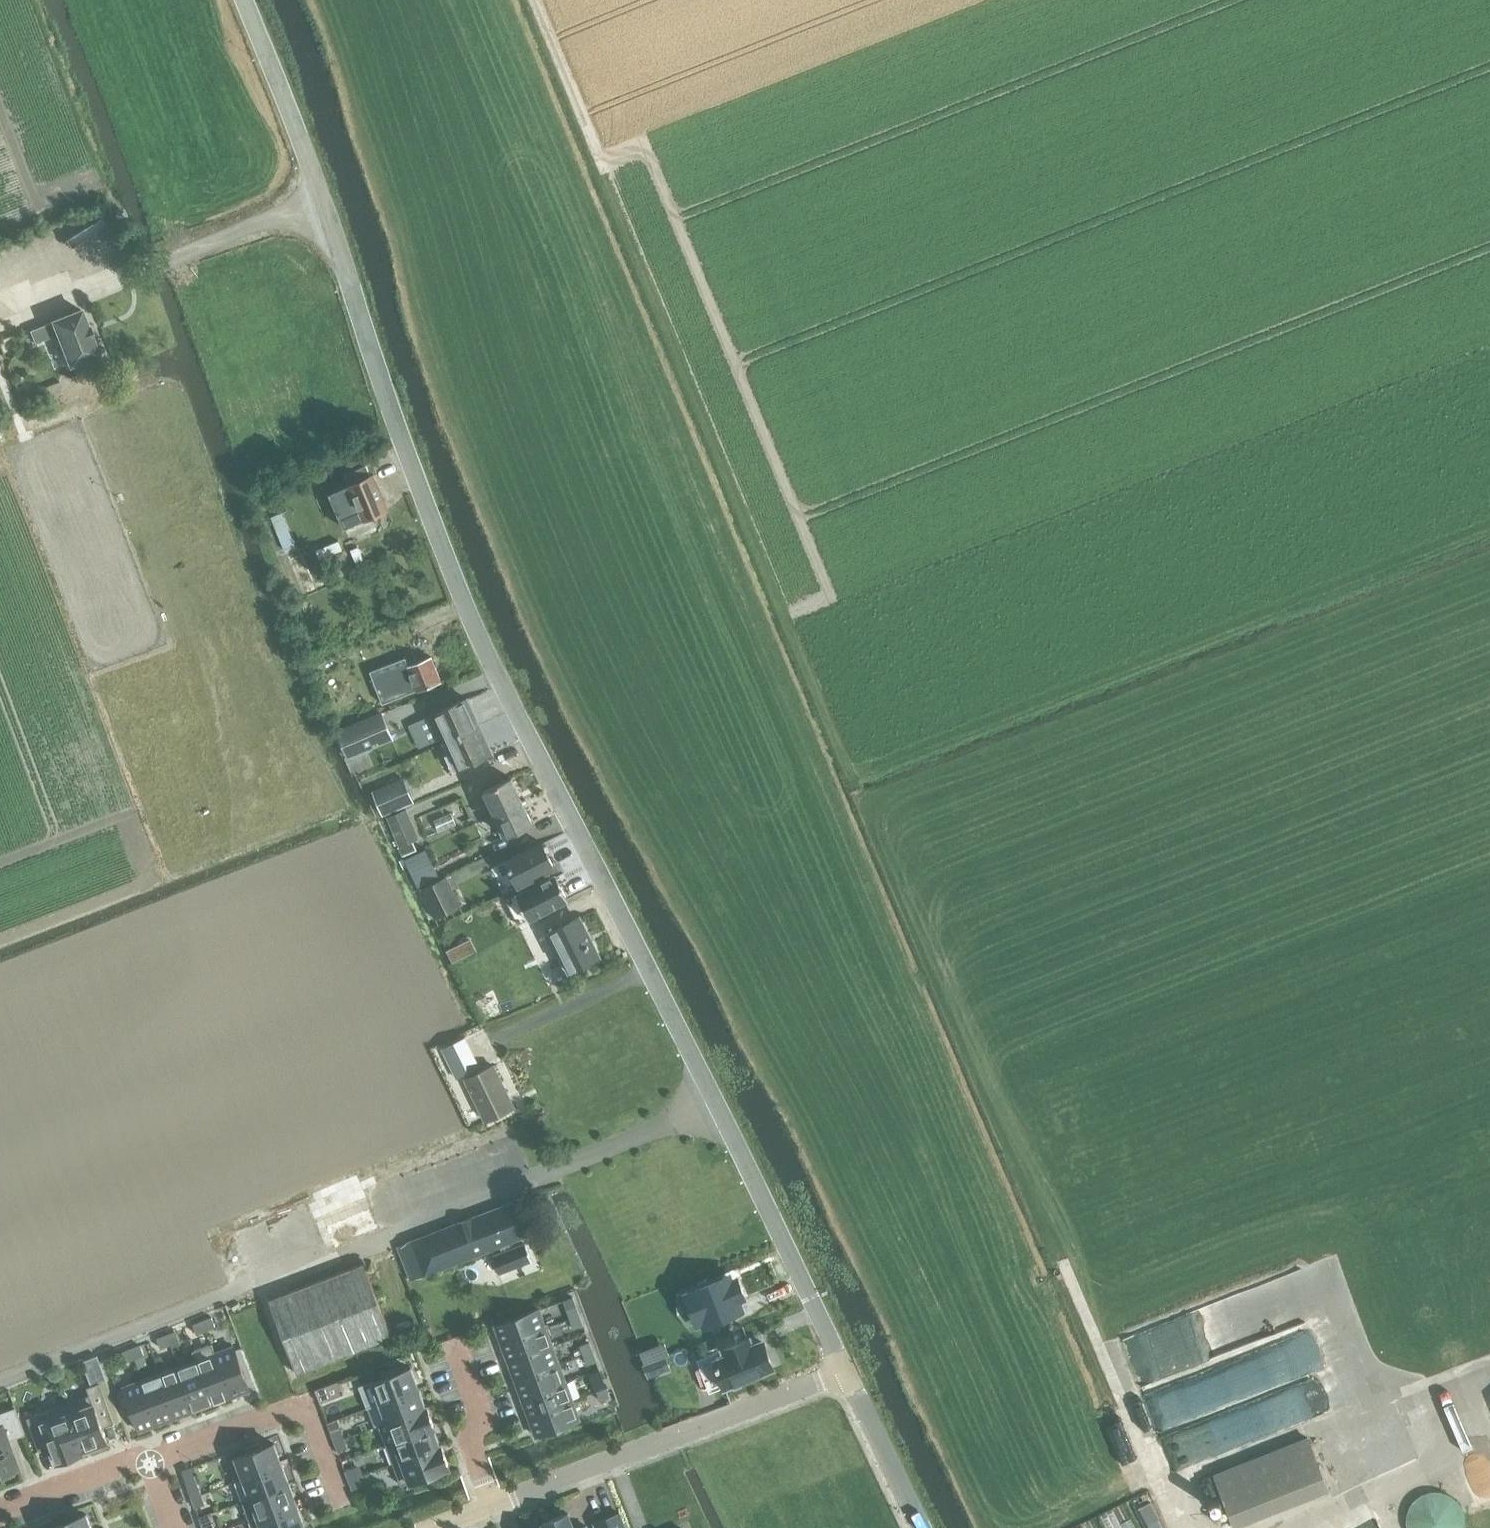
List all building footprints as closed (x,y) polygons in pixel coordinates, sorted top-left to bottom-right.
[(87,325),(80,310),(80,309),(52,320),(52,321),(29,330),(35,343),(57,333),(70,364),(98,352),(91,336),(92,335),(88,325),(87,325)] [(344,527),(363,519),(388,508),(374,473),(373,474),(368,462),(346,471),(351,482),(328,492),(344,527)] [(284,510),(272,514),(284,549),(295,545),(284,510)] [(338,540),(315,548),(319,558),(341,549),(338,540)] [(405,694),(441,680),(433,657),(409,666),(409,667),(396,672),(405,694)] [(386,702),(401,696),(392,672),(376,678),(386,702)] [(432,714),(444,741),(481,725),(468,698),(432,714)] [(349,757),(354,755),(394,738),(383,710),(337,729),(349,757)] [(481,725),(444,741),(446,745),(441,748),(451,771),(493,752),(481,725)] [(394,743),(368,754),(380,778),(404,768),(394,743)] [(403,777),(371,790),(382,815),(414,801),(403,777)] [(495,813),(523,800),(512,777),(484,791),(495,813)] [(523,800),(495,813),(505,835),(533,822),(523,800)] [(406,807),(386,815),(398,846),(418,838),(406,807)] [(542,843),(489,869),(501,894),(554,867),(542,843)] [(428,853),(408,862),(420,887),(441,879),(428,853)] [(517,893),(507,898),(519,922),(529,917),(530,918),(568,899),(554,871),(516,891),(517,893)] [(441,879),(420,887),(434,917),(462,905),(448,876),(441,879)] [(568,970),(599,955),(580,915),(549,930),(568,970)] [(547,933),(536,939),(554,974),(565,969),(547,933)] [(446,947),(451,957),(476,946),(471,936),(446,947)] [(464,1035),(440,1046),(456,1079),(480,1068),(464,1035)] [(484,1120),(513,1106),(494,1065),(465,1079),(484,1120)] [(336,1249),(380,1229),(362,1187),(317,1206),(336,1249)] [(528,1233),(515,1198),(412,1240),(424,1274),(500,1245),(502,1250),(493,1254),(500,1271),(531,1259),(524,1243),(511,1248),(508,1240),(528,1233)] [(363,1262),(269,1298),(298,1373),(392,1337),(363,1262)] [(736,1272),(687,1292),(700,1325),(738,1309),(734,1299),(745,1295),(736,1272)] [(576,1305),(567,1308),(570,1318),(580,1314),(576,1305)] [(495,1324),(502,1343),(546,1327),(539,1308),(495,1324)] [(580,1314),(570,1318),(574,1327),(583,1324),(580,1314)] [(211,1316),(202,1320),(203,1322),(206,1329),(213,1326),(215,1326),(211,1316)] [(197,1333),(206,1329),(203,1322),(202,1320),(193,1323),(197,1333)] [(546,1327),(502,1343),(508,1361),(553,1345),(546,1327)] [(175,1330),(166,1333),(170,1343),(179,1340),(175,1330)] [(166,1333),(157,1337),(158,1340),(161,1347),(170,1343),(166,1333)] [(771,1335),(764,1338),(775,1362),(782,1359),(771,1335)] [(723,1347),(708,1353),(720,1387),(724,1385),(730,1383),(743,1378),(773,1367),(763,1341),(752,1345),(749,1338),(723,1347)] [(158,1340),(151,1343),(154,1350),(161,1347),(158,1340)] [(589,1341),(580,1344),(583,1354),(593,1350),(589,1341)] [(212,1342),(211,1343),(231,1396),(250,1389),(233,1345),(215,1351),(212,1342)] [(211,1343),(193,1349),(213,1403),(231,1396),(211,1343)] [(131,1348),(134,1358),(144,1354),(140,1344),(131,1348)] [(553,1345),(508,1361),(515,1379),(559,1363),(553,1345)] [(134,1358),(131,1348),(121,1352),(125,1361),(134,1358)] [(195,1359),(178,1365),(195,1410),(213,1403),(193,1349),(192,1350),(195,1359)] [(593,1350),(583,1354),(587,1363),(596,1360),(593,1350)] [(85,1355),(90,1380),(106,1376),(100,1351),(85,1355)] [(559,1363),(515,1379),(522,1397),(566,1381),(559,1363)] [(178,1365),(160,1372),(177,1416),(195,1410),(178,1365)] [(373,1381),(380,1401),(418,1387),(410,1367),(399,1371),(397,1365),(382,1371),(384,1376),(373,1381)] [(160,1372),(142,1379),(158,1423),(177,1416),(160,1372)] [(603,1377),(593,1380),(597,1390),(606,1386),(603,1377)] [(90,1394),(66,1403),(83,1449),(108,1440),(103,1427),(121,1420),(122,1419),(107,1379),(87,1386),(90,1394)] [(158,1423),(142,1379),(123,1386),(140,1430),(158,1423)] [(339,1379),(315,1388),(315,1389),(320,1401),(344,1393),(339,1379)] [(566,1381),(522,1397),(528,1415),(573,1399),(566,1381)] [(606,1386),(597,1390),(600,1399),(610,1396),(606,1386)] [(387,1420),(378,1423),(379,1424),(427,1406),(427,1405),(425,1406),(418,1387),(380,1401),(387,1420)] [(573,1399),(528,1415),(535,1434),(580,1418),(573,1399)] [(83,1449),(65,1403),(27,1417),(39,1450),(51,1446),(57,1461),(83,1451),(83,1449)] [(15,1406),(0,1412),(0,1420),(2,1425),(0,1426),(0,1475),(19,1468),(8,1439),(25,1433),(15,1406)] [(427,1406),(379,1424),(386,1444),(434,1426),(427,1406)] [(1217,1410),(1162,1431),(1175,1466),(1230,1445),(1217,1410)] [(434,1426),(386,1444),(393,1463),(441,1445),(441,1444),(439,1444),(433,1427),(434,1426)] [(340,1427),(331,1431),(334,1440),(344,1437),(340,1427)] [(1234,1526),(1329,1489),(1309,1436),(1214,1474),(1234,1526)] [(344,1437),(334,1440),(338,1450),(347,1446),(344,1437)] [(236,1456),(244,1477),(281,1463),(274,1442),(263,1446),(261,1441),(245,1446),(247,1452),(236,1456)] [(441,1445),(393,1463),(401,1484),(449,1466),(441,1445)] [(251,1496),(242,1499),(242,1500),(289,1483),(281,1463),(244,1477),(251,1496)] [(355,1466),(345,1469),(349,1479),(358,1475),(355,1466)] [(358,1475),(349,1479),(352,1488),(362,1485),(358,1475)] [(289,1483),(242,1500),(249,1520),(296,1502),(289,1483)] [(198,1484),(188,1487),(191,1496),(201,1493),(198,1484)] [(1470,1520),(1469,1514),(1468,1508),(1465,1503),(1461,1497),(1455,1492),(1449,1489),(1443,1487),(1437,1486),(1430,1487),(1424,1488),(1417,1492),(1412,1496),(1409,1500),(1405,1506),(1403,1513),(1403,1520),(1403,1525),(1404,1527),(1469,1527),(1469,1526),(1470,1520)] [(201,1493),(191,1496),(195,1506),(205,1503),(201,1493)] [(1136,1505),(1149,1527),(1167,1527),(1150,1497),(1136,1505)] [(249,1520),(253,1527),(290,1527),(304,1523),(296,1502),(249,1520)] [(567,1512),(542,1522),(543,1526),(543,1527),(544,1527),(573,1527),(567,1512)] [(594,1522),(596,1527),(625,1527),(618,1512),(594,1522)] [(86,1513),(45,1527),(91,1527),(86,1513)]
